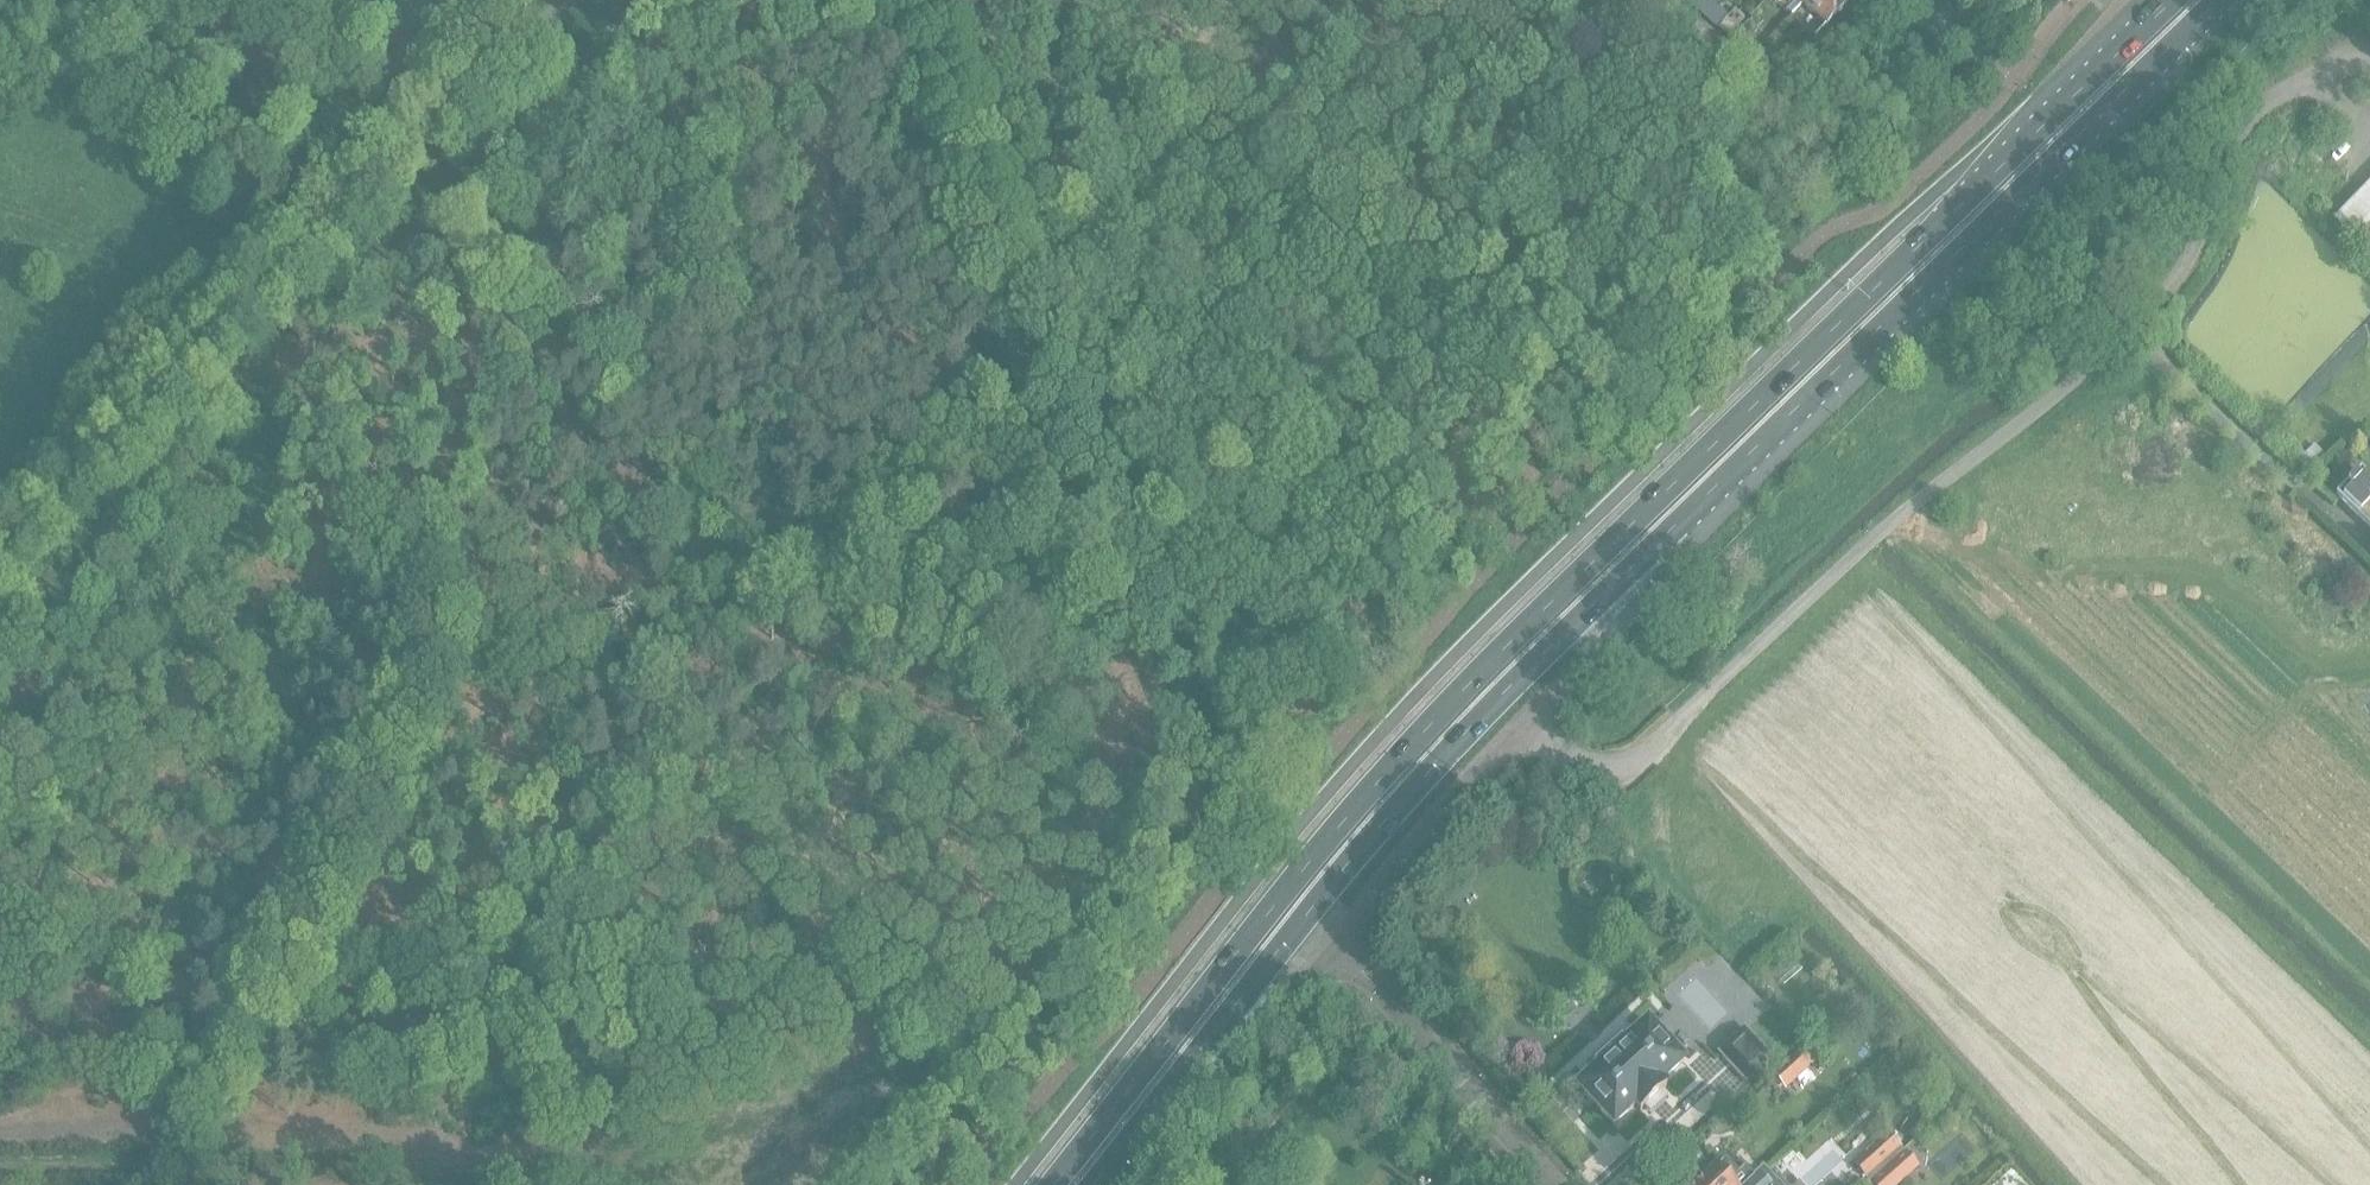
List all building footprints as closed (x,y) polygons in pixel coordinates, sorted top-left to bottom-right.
[(1713,5),(1707,0),(1691,0),(1688,2),(1703,16),(1713,5)] [(1802,4),(1826,26),(1838,13),(1839,14),(1843,10),(1842,9),(1850,0),(1806,0),(1802,4)] [(1727,19),(1713,5),(1703,16),(1717,29),(1727,19)] [(1727,38),(1744,20),(1735,11),(1718,29),(1727,38)] [(1740,50),(1757,32),(1748,23),(1731,41),(1740,50)] [(1751,60),(1761,50),(1750,40),(1740,50),(1751,60)] [(1771,59),(1761,50),(1751,60),(1761,70),(1771,59)] [(2369,251),(2369,191),(2341,222),(2369,251)] [(2361,473),(2337,498),(2369,530),(2369,481),(2361,473)] [(1572,1087),(1613,1132),(1635,1112),(1640,1118),(1672,1089),(1666,1083),(1688,1064),(1647,1018),(1623,1040),(1595,1066),(1572,1087)] [(1771,1060),(1745,1030),(1719,1053),(1746,1083),(1771,1060)] [(1807,1044),(1773,1075),(1787,1090),(1821,1059),(1807,1044)] [(1921,1137),(1907,1149),(1915,1158),(1929,1145),(1921,1137)] [(1878,1144),(1855,1165),(1867,1179),(1891,1159),(1878,1144)] [(1872,1184),(1873,1184),(1900,1184),(1919,1168),(1907,1154),(1872,1184)] [(1732,1183),(1718,1167),(1698,1184),(1748,1184),(1754,1179),(1746,1170),(1732,1183)]
